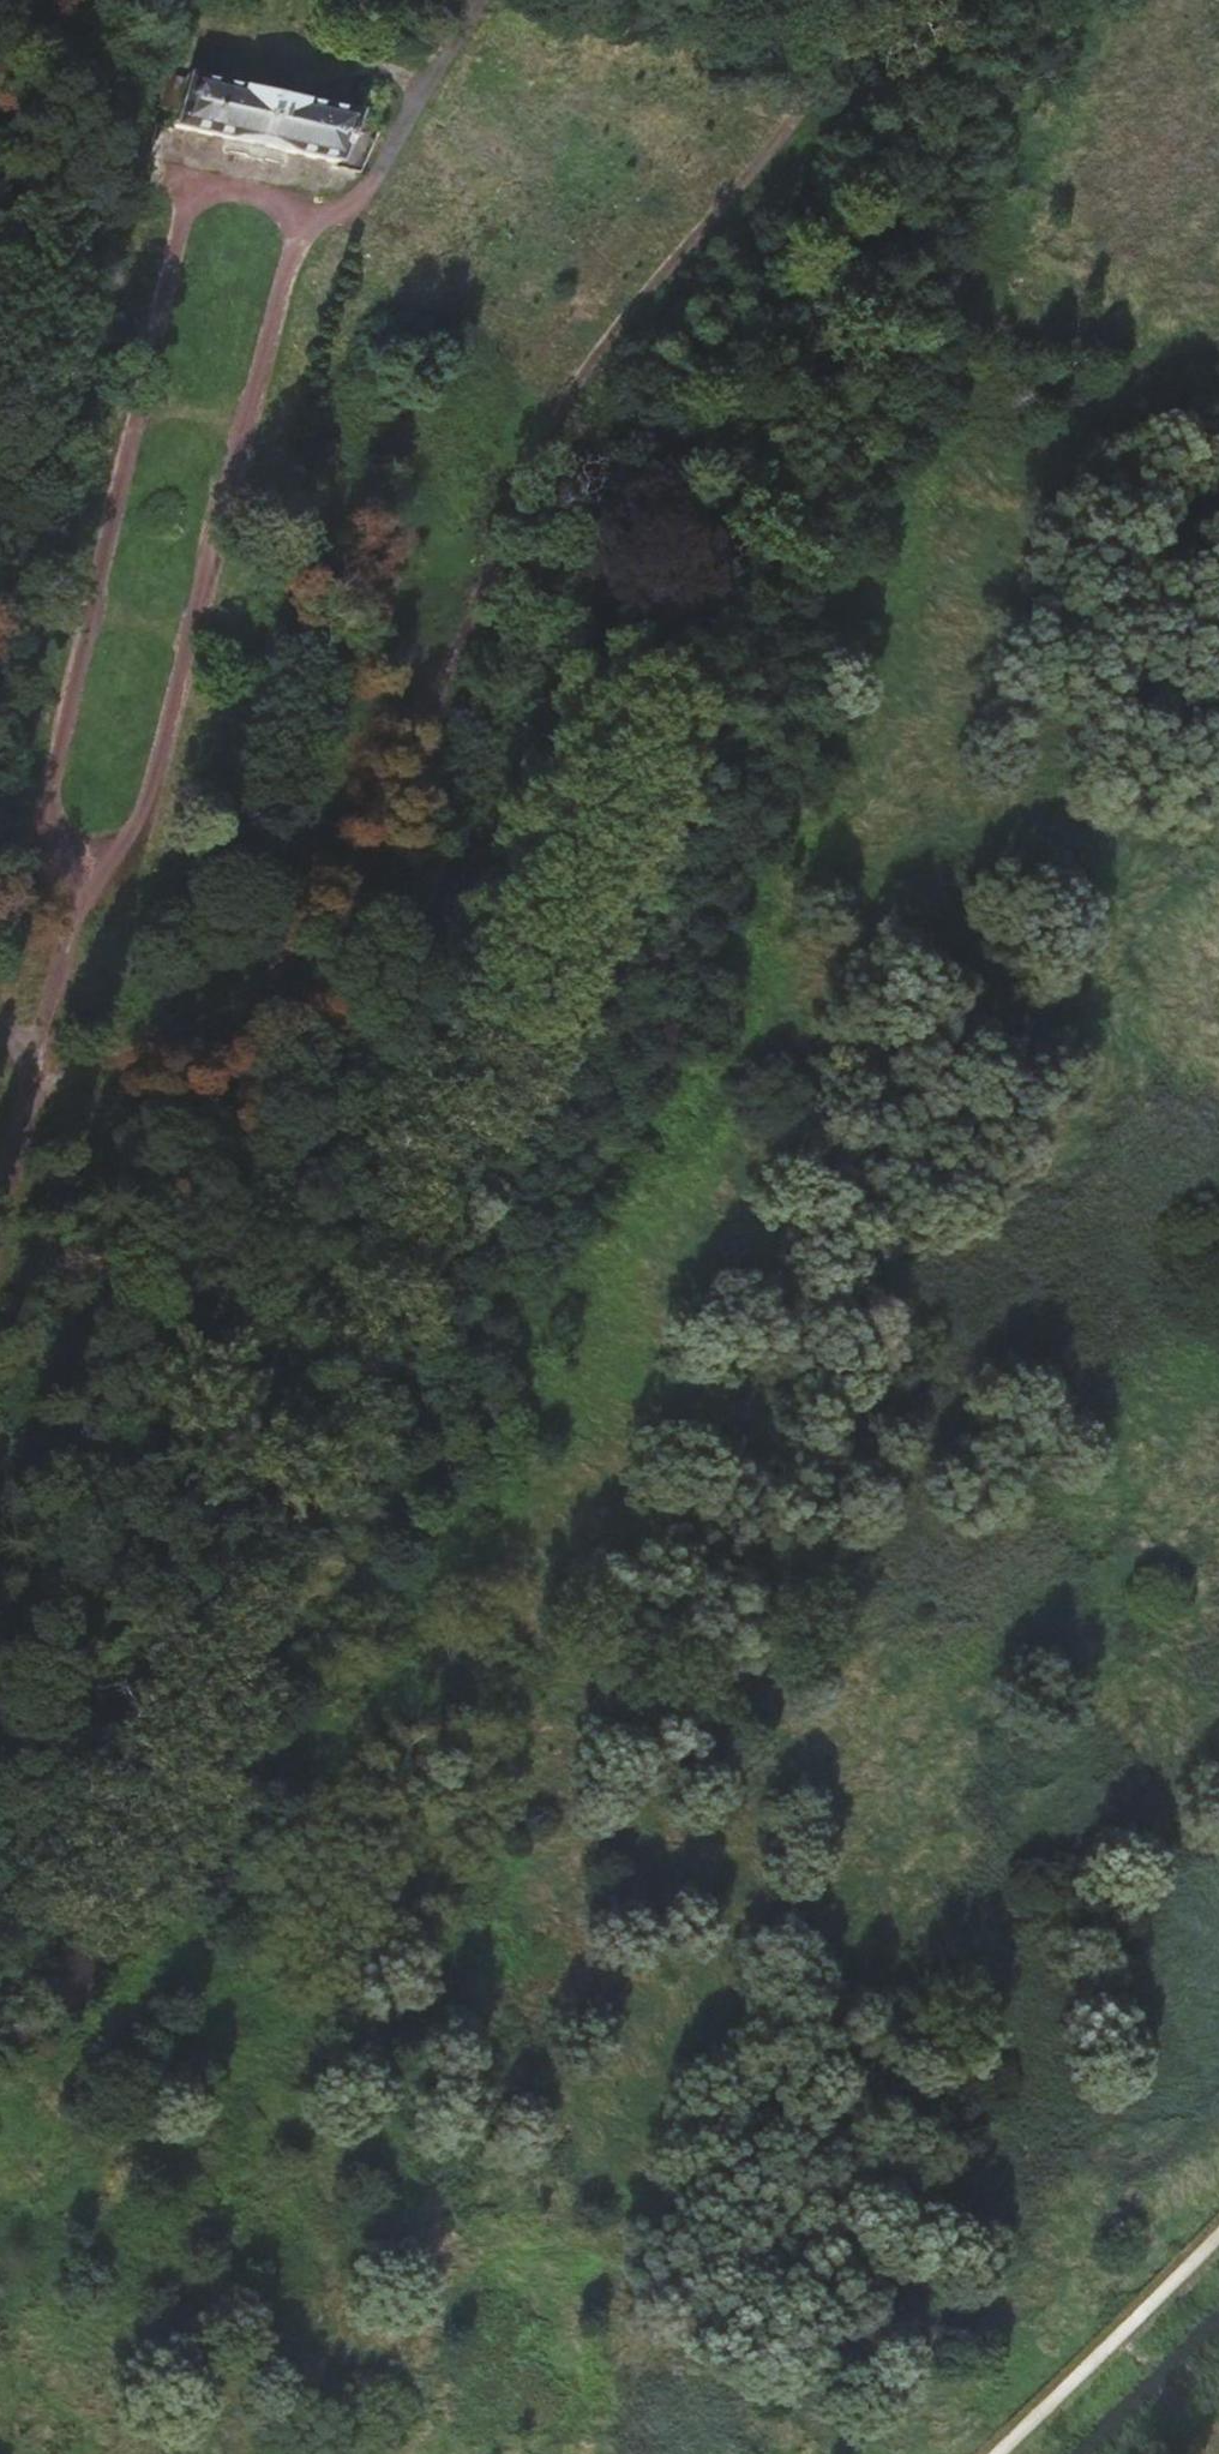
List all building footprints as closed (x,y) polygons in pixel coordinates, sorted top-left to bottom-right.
[(270,144),(290,149),(332,159),(332,164),(358,170),(379,119),(187,70),(174,119),(226,133),(251,139),(247,155),(265,160),(270,144)]
